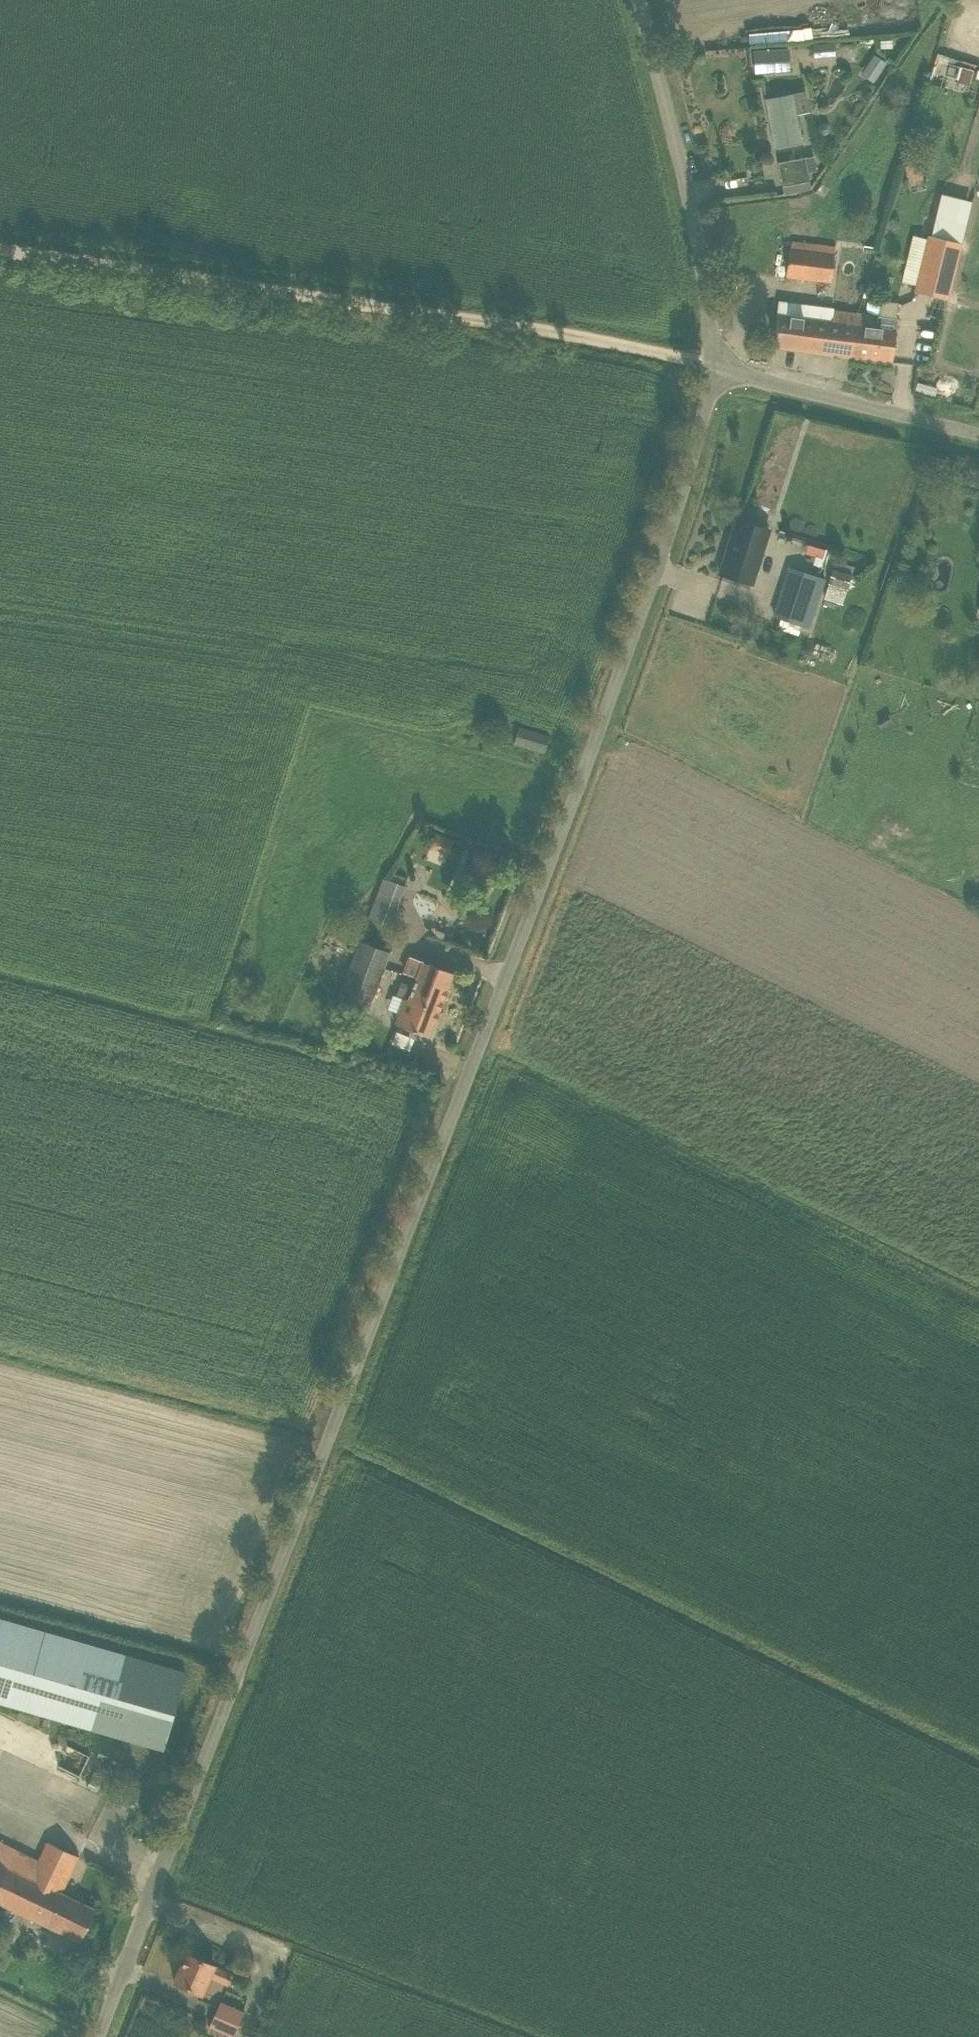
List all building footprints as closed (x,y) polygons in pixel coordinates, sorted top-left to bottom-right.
[(813,58),(837,55),(835,43),(812,45),(813,58)] [(763,73),(762,55),(789,53),(789,49),(753,51),(755,73),(763,73)] [(880,73),(887,63),(874,54),(868,64),(880,73)] [(969,86),(974,70),(959,66),(954,81),(969,86)] [(775,147),(794,143),(802,142),(796,113),(809,111),(805,91),(766,99),(775,147)] [(796,156),(811,153),(809,142),(794,145),(796,156)] [(782,186),(802,182),(809,181),(805,157),(778,162),(782,186)] [(920,163),(905,166),(907,182),(923,179),(920,163)] [(914,231),(902,281),(915,285),(914,291),(947,299),(961,243),(958,242),(961,228),(964,229),(969,208),(941,201),(937,218),(932,236),(927,235),(914,231)] [(831,281),(835,247),(792,241),(791,248),(789,248),(786,276),(831,281)] [(773,347),(850,357),(854,312),(833,309),(831,322),(777,314),(773,347)] [(892,362),(896,328),(897,317),(854,312),(850,357),(892,362)] [(918,381),(915,390),(935,397),(938,388),(918,381)] [(752,583),(769,529),(737,519),(727,549),(730,551),(723,574),(752,583)] [(781,618),(778,629),(798,635),(801,625),(809,628),(815,608),(817,608),(826,579),(789,568),(774,616),(781,618)] [(832,568),(827,583),(847,589),(851,574),(832,568)] [(514,743),(544,752),(549,737),(519,727),(514,743)] [(383,878),(368,918),(389,926),(404,886),(383,878)] [(359,941),(336,1000),(365,1011),(388,952),(359,941)] [(403,998),(394,1023),(429,1036),(453,973),(423,961),(413,985),(401,981),(396,995),(403,998)] [(163,1748),(185,1669),(0,1616),(0,1702),(163,1748)] [(80,1941),(95,1909),(61,1892),(79,1856),(48,1841),(39,1860),(0,1841),(0,1902),(80,1941)] [(228,1983),(233,1973),(187,1953),(174,1982),(201,1995),(210,1975),(228,1983)] [(209,2025),(234,2036),(244,2013),(219,2002),(209,2025)]
